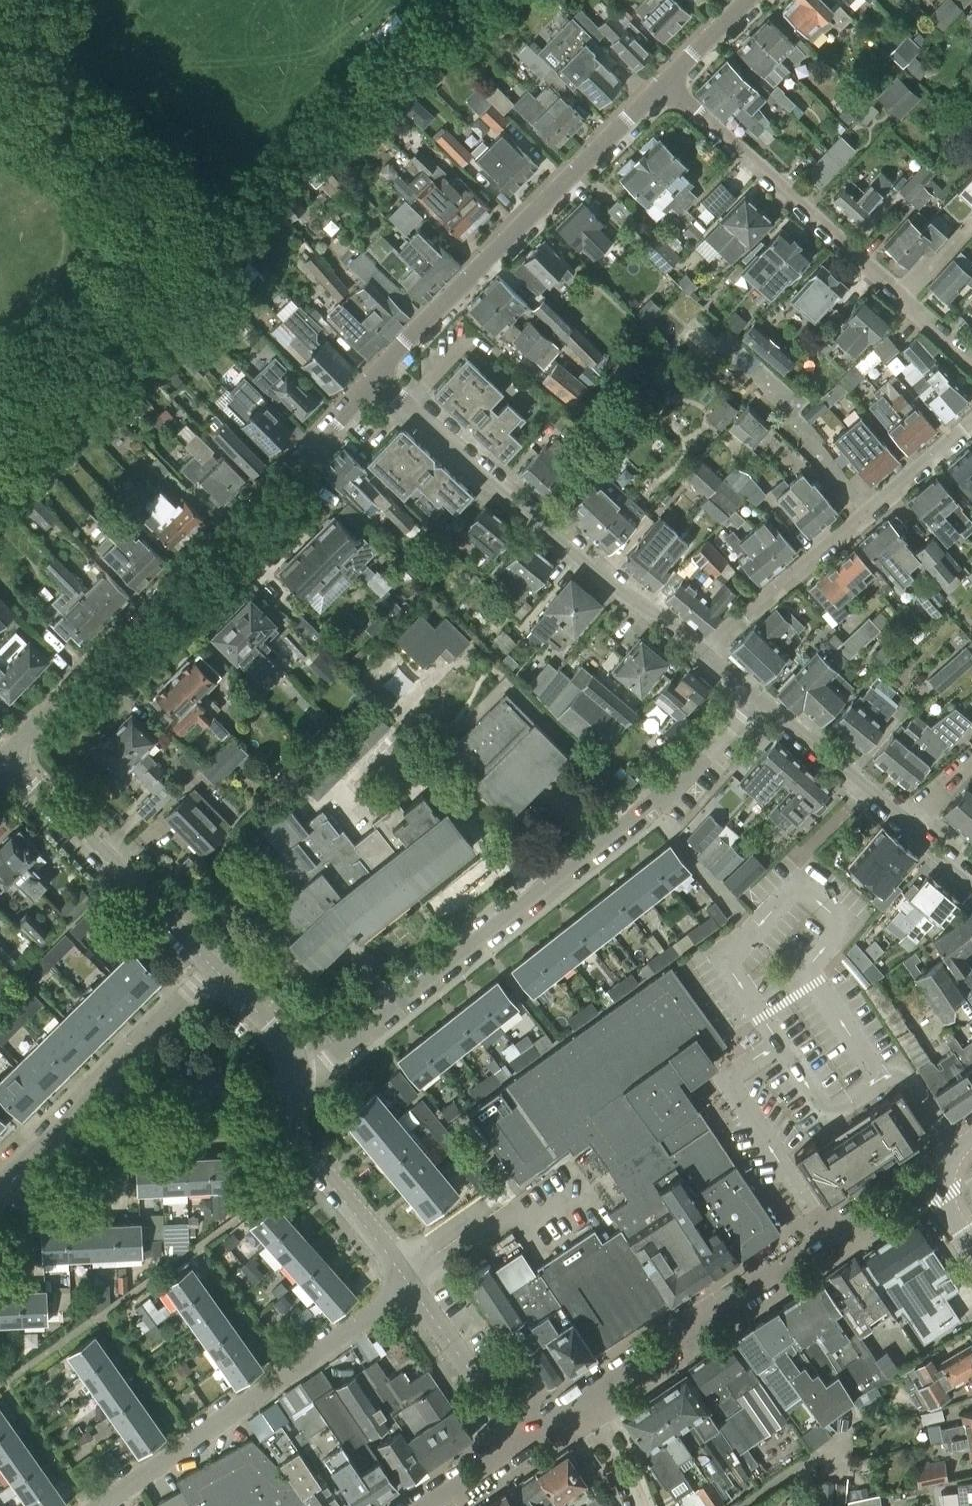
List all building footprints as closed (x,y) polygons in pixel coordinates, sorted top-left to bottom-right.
[(629,0),(610,0),(620,10),(629,0)] [(642,20),(664,41),(690,15),(678,3),(674,0),(643,0),(634,9),(644,19),(642,20)] [(782,12),(812,42),(823,31),(824,32),(832,24),(840,32),(852,19),(837,3),(831,9),(821,0),(794,0),(782,12)] [(952,0),(946,0),(941,6),(953,18),(962,10),(952,0)] [(971,0),(952,0),(962,10),(971,0)] [(617,10),(599,28),(613,43),(611,45),(635,70),(651,54),(642,45),(648,40),(629,20),(632,17),(623,8),(619,11),(617,10)] [(592,37),(572,18),(537,54),(556,72),(556,73),(573,90),(577,85),(599,106),(607,97),(612,97),(618,90),(618,86),(621,83),(593,55),(595,53),(585,44),(592,37)] [(490,37),(498,29),(491,20),(482,28),(490,37)] [(793,45),(769,20),(754,35),(779,61),(786,53),(797,64),(805,55),(794,44),(793,45)] [(913,39),(921,47),(927,42),(918,33),(913,39)] [(788,71),(779,61),(754,35),(738,50),(763,76),(764,75),(773,85),(788,71)] [(907,36),(889,55),(902,67),(920,49),(907,36)] [(541,78),(551,68),(528,45),(518,55),(541,78)] [(919,80),(928,70),(915,57),(906,67),(919,80)] [(727,61),(712,76),(758,123),(763,128),(765,127),(772,134),(777,130),(770,122),(758,108),(766,100),(727,61)] [(443,76),(435,70),(427,80),(436,86),(443,76)] [(758,123),(712,76),(696,92),(725,121),(733,113),(767,147),(774,139),(763,128),(758,123)] [(900,119),(920,99),(897,77),(877,97),(900,119)] [(497,88),(491,83),(480,94),(503,115),(513,104),(497,88)] [(571,134),(585,120),(549,85),(535,99),(571,134)] [(768,94),(787,112),(793,105),(781,93),(782,92),(775,86),(768,94)] [(435,118),(407,91),(395,103),(423,130),(435,118)] [(497,133),(508,120),(503,115),(480,94),(478,91),(468,102),(481,115),(480,117),(497,133)] [(556,149),(571,134),(535,99),(527,91),(513,105),(556,149)] [(391,103),(378,116),(386,125),(400,113),(391,103)] [(865,125),(878,111),(871,104),(860,116),(858,119),(865,125)] [(845,109),(839,115),(848,123),(854,118),(845,109)] [(842,135),(846,130),(839,124),(835,129),(842,135)] [(446,130),(436,139),(463,166),(473,157),(446,130)] [(525,180),(538,167),(504,132),(490,145),(496,151),(525,180)] [(351,139),(349,141),(358,152),(367,143),(358,133),(351,139)] [(820,187),(855,149),(841,136),(818,162),(812,167),(806,174),(820,187)] [(686,209),(697,198),(689,189),(693,185),(681,173),(687,168),(659,140),(640,159),(679,198),(677,200),(686,209)] [(509,195),(525,180),(496,151),(490,145),(475,160),(509,195)] [(490,213),(489,210),(491,209),(459,177),(448,180),(435,168),(436,167),(419,149),(410,159),(421,170),(424,173),(427,176),(427,175),(428,175),(431,178),(434,181),(437,184),(476,223),(481,218),(484,219),(490,213)] [(806,162),(812,167),(818,162),(812,156),(806,162)] [(686,209),(677,200),(679,198),(640,159),(621,178),(649,206),(654,200),(666,212),(671,207),(685,221),(691,215),(686,210),(686,209)] [(338,191),(349,180),(330,160),(319,170),(338,191)] [(910,201),(923,187),(922,186),(935,173),(925,163),(899,191),(910,201)] [(471,229),(476,223),(437,184),(434,181),(431,178),(428,175),(427,175),(427,176),(424,173),(421,170),(407,184),(419,195),(418,196),(461,239),(463,237),(466,238),(471,232),(471,229)] [(883,195),(893,184),(881,172),(864,191),(851,180),(846,186),(845,186),(834,199),(860,223),(862,221),(866,222),(871,216),(870,212),(884,196),(883,195)] [(418,196),(419,195),(407,184),(398,175),(390,183),(411,204),(418,196)] [(958,191),(943,206),(958,221),(962,221),(971,211),(971,177),(958,191)] [(942,190),(931,179),(924,187),(923,187),(910,201),(918,209),(932,195),(935,197),(942,190)] [(737,198),(721,182),(703,201),(719,217),(737,198)] [(292,221),(305,210),(296,200),(307,191),(301,184),(290,194),(291,195),(279,206),(292,221)] [(720,251),(731,238),(759,209),(746,196),(723,221),(707,238),(720,251)] [(405,234),(422,217),(405,200),(388,217),(405,234)] [(568,238),(580,249),(582,247),(594,258),(614,238),(603,227),(604,225),(603,224),(603,221),(598,216),(595,217),(582,203),(558,228),(568,238)] [(732,265),(750,246),(758,238),(773,222),(759,209),(731,238),(720,251),(732,265)] [(929,221),(918,212),(910,221),(908,219),(884,244),(897,256),(913,238),(929,221)] [(694,242),(702,234),(702,233),(705,229),(695,220),(683,232),(694,242)] [(948,238),(929,221),(913,238),(897,256),(909,267),(930,244),(937,250),(948,238)] [(758,286),(797,243),(782,229),(758,256),(764,262),(750,278),(758,286)] [(421,235),(417,232),(412,238),(410,239),(449,279),(461,267),(460,266),(438,244),(436,246),(428,238),(423,233),(421,235)] [(367,248),(381,262),(401,282),(424,304),(437,291),(414,268),(400,253),(398,252),(394,248),(380,234),(367,248)] [(679,257),(657,234),(642,249),(665,271),(679,257)] [(414,268),(437,291),(449,279),(410,239),(408,238),(401,244),(403,247),(398,252),(400,253),(414,268)] [(514,270),(538,294),(561,272),(566,277),(575,269),(562,256),(560,258),(544,241),(536,249),(533,250),(528,254),(528,257),(514,270)] [(788,283),(812,256),(797,243),(758,286),(767,293),(781,277),(788,283)] [(960,251),(929,285),(948,302),(967,281),(971,286),(971,262),(960,251)] [(338,300),(349,290),(316,252),(305,262),(338,300)] [(418,309),(374,265),(375,265),(362,252),(349,266),(362,278),(358,283),(361,287),(356,292),(356,291),(343,304),(361,321),(384,344),(410,318),(410,317),(418,309)] [(834,301),(846,287),(823,265),(791,300),(814,321),(825,309),(826,309),(834,301)] [(511,321),(528,305),(498,275),(481,292),(511,321)] [(685,290),(692,281),(686,275),(678,284),(685,290)] [(700,298),(693,291),(698,286),(692,281),(685,290),(700,303),(708,295),(704,292),(700,298)] [(573,406),(588,387),(554,359),(562,349),(530,321),(521,331),(511,321),(481,292),(467,306),(497,336),(500,336),(511,345),(514,342),(536,360),(535,361),(550,373),(542,381),(573,406)] [(544,297),(532,309),(561,338),(572,326),(544,297)] [(361,321),(343,304),(341,301),(329,313),(331,315),(328,319),(369,359),(384,344),(361,321)] [(648,324),(661,311),(650,301),(637,314),(648,324)] [(863,302),(849,319),(851,321),(837,337),(855,353),(869,337),(873,340),(887,324),(863,302)] [(344,380),(344,378),(346,378),(350,374),(350,371),(353,371),(354,370),(327,342),(322,346),(316,340),(316,332),(322,327),(296,303),(281,318),(344,380)] [(316,321),(322,315),(313,307),(307,313),(316,321)] [(738,334),(747,322),(734,311),(725,323),(738,334)] [(333,391),(333,389),(335,389),(339,385),(340,382),(342,382),(344,380),(281,318),(280,319),(283,321),(271,333),(303,365),(331,393),(333,391)] [(782,373),(795,358),(755,323),(741,338),(782,373)] [(813,344),(825,356),(838,342),(826,331),(813,344)] [(885,361),(898,348),(888,337),(875,349),(885,361)] [(924,372),(936,361),(915,340),(903,351),(924,372)] [(624,356),(607,375),(622,389),(639,371),(624,356)] [(451,410),(484,374),(467,358),(435,392),(435,395),(451,410)] [(314,410),(315,407),(318,403),(276,361),(261,376),(303,418),(306,415),(309,415),(314,410)] [(939,362),(925,374),(959,411),(970,402),(970,397),(951,379),(953,377),(939,362)] [(588,365),(578,376),(590,387),(600,376),(589,366),(588,365)] [(848,390),(864,375),(855,366),(839,382),(848,390)] [(945,423),(959,411),(925,374),(919,367),(908,377),(926,398),(925,399),(945,423)] [(134,385),(144,376),(138,369),(128,378),(134,385)] [(490,406),(503,392),(484,374),(451,410),(465,424),(486,402),(490,406)] [(178,388),(184,383),(176,375),(170,380),(178,388)] [(888,380),(879,389),(891,403),(925,440),(937,430),(917,406),(914,408),(902,394),(901,395),(888,380)] [(108,398),(123,415),(133,406),(136,409),(145,401),(128,381),(108,398)] [(830,406),(847,391),(839,382),(822,397),(830,406)] [(878,399),(870,406),(889,429),(889,430),(909,453),(925,440),(891,403),(879,389),(873,393),(878,399)] [(282,442),(281,439),(284,440),(288,435),(288,433),(291,433),(292,432),(264,403),(260,408),(243,390),(235,397),(281,443),(282,442)] [(270,453),(270,451),(273,451),(277,447),(277,444),(280,444),(281,443),(235,397),(227,405),(231,409),(228,413),(269,455),(270,453)] [(817,402),(804,414),(811,423),(830,406),(822,397),(820,398),(823,401),(819,404),(817,402)] [(721,431),(738,410),(723,398),(706,418),(721,431)] [(486,443),(516,410),(508,403),(495,417),(490,412),(472,431),(486,443)] [(752,449),(772,426),(748,406),(741,414),(729,428),(752,449)] [(517,431),(527,420),(516,410),(486,443),(505,461),(522,442),(508,430),(512,426),(517,431)] [(163,422),(155,413),(149,418),(157,427),(163,422)] [(225,425),(216,415),(204,427),(213,437),(216,434),(225,442),(226,441),(232,447),(229,450),(253,474),(264,463),(226,424),(225,425)] [(887,472),(900,461),(880,437),(861,416),(848,427),(887,472)] [(210,454),(213,452),(186,425),(177,435),(186,444),(184,445),(193,454),(194,453),(196,455),(197,454),(235,492),(246,481),(222,457),(217,461),(210,454)] [(583,433),(574,425),(564,435),(573,444),(583,433)] [(872,485),(887,472),(848,427),(834,439),(852,461),(872,485)] [(419,444),(403,429),(402,431),(400,429),(368,464),(385,480),(419,444)] [(417,476),(434,458),(419,444),(385,480),(404,498),(417,484),(410,477),(414,473),(417,476)] [(535,490),(562,461),(546,446),(519,475),(535,490)] [(392,505),(363,476),(367,472),(345,450),(334,460),(372,499),(405,533),(414,524),(393,503),(392,505)] [(969,450),(949,467),(964,484),(961,486),(965,491),(968,489),(971,494),(971,454),(969,450)] [(197,454),(196,455),(182,469),(195,483),(200,478),(214,492),(209,497),(219,507),(224,502),(235,492),(197,454)] [(163,478),(169,472),(157,459),(151,465),(163,478)] [(372,499),(334,460),(323,471),(345,494),(346,493),(362,509),(372,499)] [(708,498),(721,483),(699,460),(685,475),(708,498)] [(551,506),(579,476),(562,461),(535,490),(551,506)] [(425,511),(455,478),(441,465),(424,483),(429,488),(426,492),(425,491),(415,502),(425,511)] [(725,478),(733,485),(738,479),(730,472),(725,478)] [(593,537),(630,498),(604,473),(566,512),(593,537)] [(756,505),(767,495),(748,473),(733,485),(732,486),(756,505)] [(812,484),(802,474),(789,485),(824,525),(838,513),(813,483),(812,484)] [(177,549),(179,550),(185,544),(185,541),(189,537),(153,498),(151,496),(132,477),(124,486),(124,494),(137,506),(144,505),(161,522),(154,529),(175,551),(177,549)] [(456,513),(473,495),(455,478),(425,511),(434,520),(444,509),(439,504),(442,500),(456,513)] [(971,531),(971,522),(961,509),(962,508),(957,502),(936,478),(923,488),(966,537),(971,531)] [(728,516),(744,498),(724,480),(721,483),(708,498),(728,516)] [(810,537),(824,525),(789,485),(785,480),(772,490),(777,497),(810,537)] [(195,531),(198,531),(204,525),(203,523),(205,521),(184,499),(177,506),(161,490),(159,492),(150,483),(145,488),(152,495),(151,496),(153,498),(189,537),(195,531)] [(966,537),(923,488),(909,501),(930,526),(931,524),(947,543),(960,532),(965,537),(966,537)] [(56,520),(58,518),(35,496),(23,507),(46,529),(50,526),(52,528),(57,522),(56,520)] [(593,537),(609,553),(647,514),(630,498),(593,537)] [(494,557),(515,531),(486,507),(465,533),(494,557)] [(737,528),(745,520),(735,510),(723,522),(726,526),(731,522),(737,528)] [(907,528),(896,515),(889,521),(887,519),(874,531),(908,570),(913,566),(917,571),(921,568),(920,566),(923,563),(948,592),(961,581),(954,574),(961,568),(934,536),(914,553),(907,545),(908,544),(900,534),(907,528)] [(784,563),(797,552),(767,517),(755,528),(784,563)] [(388,588),(362,562),(374,550),(362,537),(358,541),(335,518),(333,520),(329,520),(324,525),(324,529),(310,543),(343,575),(350,568),(358,576),(379,597),(375,601),(389,616),(399,606),(385,592),(388,588)] [(453,527),(443,518),(432,530),(442,540),(453,527)] [(638,578),(677,534),(676,534),(677,533),(661,519),(622,565),(638,578)] [(136,540),(119,523),(108,534),(110,535),(151,576),(165,562),(139,537),(136,540)] [(771,574),(784,563),(755,528),(741,540),(771,574)] [(771,574),(741,540),(733,531),(725,537),(738,553),(742,550),(745,554),(739,559),(742,562),(754,576),(760,583),(771,574)] [(908,570),(874,531),(860,543),(881,567),(882,566),(902,588),(913,578),(908,571),(908,570)] [(654,592),(673,570),(670,567),(689,544),(677,534),(638,578),(654,592)] [(138,589),(151,576),(110,535),(97,549),(138,589)] [(511,588),(541,553),(526,541),(497,577),(501,580),(493,590),(501,596),(509,587),(511,588)] [(329,589),(343,575),(310,543),(290,563),(286,563),(281,568),(281,572),(279,574),(305,600),(322,583),(329,589)] [(718,572),(726,563),(703,544),(677,572),(658,595),(683,616),(715,577),(716,577),(718,572)] [(418,575),(433,560),(421,549),(407,564),(418,575)] [(874,575),(854,551),(846,559),(845,558),(831,570),(852,594),(864,584),(873,594),(878,590),(887,582),(878,571),(874,575)] [(534,591),(556,565),(541,553),(511,588),(522,598),(531,588),(534,591)] [(63,591),(52,603),(64,615),(53,627),(67,641),(72,636),(79,644),(86,637),(88,639),(107,620),(82,595),(71,585),(78,578),(56,556),(42,570),(63,591)] [(404,579),(412,571),(398,556),(389,564),(404,579)] [(428,584),(441,570),(433,562),(419,576),(428,584)] [(749,580),(754,576),(742,562),(737,566),(749,580)] [(728,580),(735,571),(726,563),(718,572),(728,580)] [(351,583),(358,576),(350,568),(343,575),(351,583)] [(831,570),(809,590),(830,613),(852,594),(831,570)] [(89,589),(78,578),(71,585),(82,595),(107,620),(130,597),(105,573),(89,589)] [(705,635),(706,634),(738,596),(716,577),(715,577),(683,616),(705,635)] [(574,584),(572,582),(560,596),(557,595),(551,602),(553,604),(548,611),(549,611),(534,629),(535,630),(531,635),(537,640),(535,642),(541,646),(547,639),(585,593),(581,589),(583,588),(576,582),(574,584)] [(887,582),(878,590),(884,597),(893,588),(887,582)] [(935,586),(926,595),(936,607),(945,598),(935,586)] [(923,592),(916,598),(934,620),(942,614),(936,607),(926,595),(923,592)] [(589,596),(585,593),(547,639),(561,650),(575,632),(575,633),(581,626),(583,628),(589,620),(587,619),(599,604),(596,602),(598,600),(590,594),(589,596)] [(430,611),(438,602),(430,594),(421,602),(430,611)] [(16,614),(0,598),(0,630),(16,614)] [(526,600),(514,614),(520,619),(532,605),(526,600)] [(273,625),(250,602),(249,604),(245,603),(239,609),(240,613),(232,620),(273,661),(279,655),(267,642),(279,631),(273,625)] [(818,619),(800,602),(783,617),(776,611),(758,628),(755,625),(729,651),(766,686),(783,669),(778,664),(787,655),(782,650),(792,640),(791,638),(798,632),(801,635),(818,619)] [(889,603),(884,608),(892,616),(897,612),(889,603)] [(888,621),(880,612),(871,620),(870,618),(836,650),(827,641),(778,693),(799,713),(804,708),(838,672),(849,661),(881,631),(879,629),(888,621)] [(322,651),(329,644),(300,614),(292,621),(322,651)] [(435,628),(420,614),(395,640),(424,667),(441,654),(450,663),(470,642),(444,618),(435,628)] [(273,661),(232,620),(225,628),(221,627),(215,633),(216,636),(214,638),(248,672),(256,679),(257,678),(273,662),(273,661)] [(304,661),(315,650),(290,625),(279,635),(304,661)] [(506,653),(516,643),(503,630),(493,640),(506,653)] [(16,631),(0,647),(0,665),(3,668),(2,669),(22,689),(50,661),(29,641),(27,643),(16,631)] [(904,644),(894,635),(887,643),(886,642),(868,662),(873,667),(869,672),(876,678),(899,654),(901,656),(906,651),(901,646),(904,644)] [(615,671),(643,693),(669,662),(663,658),(665,656),(644,638),(642,640),(641,639),(615,671)] [(930,681),(941,692),(971,663),(971,653),(966,647),(930,681)] [(327,661),(319,654),(310,664),(317,671),(327,661)] [(509,654),(502,660),(512,670),(518,663),(509,654)] [(558,670),(539,694),(538,695),(558,717),(601,754),(637,713),(640,709),(605,682),(571,655),(558,670)] [(205,672),(192,660),(192,661),(187,661),(181,667),(181,671),(175,678),(212,715),(219,708),(205,693),(215,683),(221,677),(210,666),(205,672)] [(539,694),(558,670),(547,661),(528,684),(539,694)] [(10,702),(22,689),(2,669),(3,668),(0,665),(0,692),(10,702)] [(712,687),(691,669),(677,684),(672,679),(661,691),(654,700),(677,720),(665,733),(674,742),(692,724),(684,716),(687,713),(688,714),(698,703),(712,687)] [(821,724),(855,688),(838,672),(804,708),(821,724)] [(212,715),(175,678),(168,684),(164,684),(158,690),(158,695),(157,696),(169,708),(163,714),(182,733),(198,717),(204,723),(205,723),(222,740),(230,732),(212,715)] [(393,683),(385,691),(395,702),(404,693),(393,683)] [(897,707),(872,687),(863,698),(861,696),(855,703),(853,701),(834,725),(865,751),(885,727),(883,725),(897,707)] [(508,819),(517,810),(570,758),(507,694),(445,756),(508,819)] [(889,771),(911,789),(930,765),(935,758),(928,753),(942,737),(951,745),(971,723),(957,706),(931,727),(928,725),(891,770),(889,771)] [(318,801),(390,728),(374,712),(302,785),(318,801)] [(891,770),(928,725),(917,715),(905,729),(902,726),(894,735),(893,735),(874,758),(889,771),(891,770)] [(158,779),(164,772),(155,764),(156,763),(144,751),(155,741),(132,718),(130,720),(126,720),(122,724),(122,728),(115,735),(158,779)] [(331,742),(320,731),(303,747),(315,759),(331,742)] [(158,779),(115,735),(107,743),(103,743),(98,747),(98,751),(97,753),(120,776),(129,767),(149,787),(147,788),(154,794),(137,811),(147,821),(173,794),(158,779)] [(215,785),(248,754),(234,739),(201,771),(215,785)] [(791,754),(777,742),(767,752),(765,750),(756,760),(759,762),(758,763),(760,764),(754,770),(753,769),(744,778),(758,790),(758,791),(791,754)] [(193,775),(202,766),(186,750),(177,759),(193,775)] [(786,787),(805,767),(791,754),(758,791),(758,790),(753,795),(763,804),(782,783),(786,787)] [(280,757),(267,770),(281,784),(294,772),(280,757)] [(814,787),(820,780),(805,767),(786,787),(790,791),(769,815),(778,823),(808,789),(809,790),(813,786),(814,787)] [(831,790),(820,780),(814,787),(813,786),(809,790),(808,789),(778,823),(785,829),(794,820),(799,825),(812,810),(812,811),(813,810),(816,813),(820,814),(826,807),(824,804),(821,801),(831,790)] [(970,786),(969,785),(943,815),(971,840),(971,784),(970,786)] [(201,855),(227,830),(191,794),(166,819),(201,855)] [(441,817),(423,795),(404,810),(399,803),(373,824),(376,828),(355,845),(331,814),(327,817),(322,811),(310,821),(304,826),(291,809),(263,831),(281,854),(270,862),(289,886),(297,879),(303,885),(281,906),(304,930),(290,943),(315,969),(354,932),(359,937),(473,847),(447,813),(441,817)] [(696,856),(700,852),(717,833),(722,828),(710,816),(688,840),(692,844),(687,849),(695,856),(696,856)] [(886,897),(919,859),(882,827),(849,866),(861,876),(853,885),(861,892),(869,883),(886,897)] [(8,837),(4,842),(3,845),(0,848),(0,852),(36,888),(45,879),(30,863),(41,852),(20,830),(14,836),(13,835),(11,837),(8,837)] [(707,867),(729,845),(717,833),(700,852),(696,856),(707,867)] [(42,848),(47,844),(37,834),(33,838),(42,848)] [(669,886),(689,870),(669,845),(649,861),(669,886)] [(730,846),(729,845),(707,867),(720,879),(743,857),(731,845),(730,846)] [(1,892),(12,881),(27,897),(36,888),(0,852),(0,891),(1,892)] [(766,869),(753,855),(724,882),(727,886),(737,896),(766,869)] [(650,902),(669,886),(649,861),(630,876),(650,902)] [(631,917),(650,902),(630,876),(611,892),(631,917)] [(945,889),(929,876),(918,888),(914,884),(905,894),(910,898),(908,900),(914,905),(906,914),(900,910),(885,927),(901,939),(906,934),(945,889)] [(68,921),(82,908),(91,899),(82,889),(59,912),(68,921)] [(939,927),(961,903),(945,889),(906,934),(916,942),(924,933),(934,922),(939,927)] [(611,932),(631,917),(611,892),(591,907),(611,932)] [(707,934),(727,920),(715,904),(706,910),(711,918),(701,926),(707,934)] [(592,948),(611,932),(591,907),(572,923),(592,948)] [(79,939),(82,936),(100,918),(92,910),(71,931),(79,939)] [(971,946),(971,913),(970,912),(949,929),(960,943),(956,946),(962,954),(971,946)] [(40,948),(51,937),(27,913),(16,924),(40,948)] [(572,963),(592,948),(572,923),(552,938),(572,963)] [(687,949),(694,944),(707,934),(701,926),(681,940),(687,949)] [(961,954),(962,954),(956,946),(960,943),(949,929),(933,941),(945,958),(947,957),(969,990),(971,988),(971,970),(961,954)] [(65,953),(74,944),(65,935),(56,944),(65,953)] [(553,979),(572,963),(552,938),(533,953),(553,979)] [(667,963),(687,949),(681,940),(661,955),(667,963)] [(874,957),(883,950),(875,941),(867,948),(874,957)] [(53,964),(65,953),(56,944),(45,955),(53,964)] [(847,953),(862,971),(872,963),(855,944),(847,953)] [(148,992),(160,980),(132,951),(120,963),(148,992)] [(533,994),(553,979),(533,953),(513,969),(533,994)] [(42,976),(53,964),(45,955),(33,967),(42,976)] [(654,973),(667,963),(661,955),(648,964),(646,963),(639,968),(646,978),(654,972),(654,973)] [(943,1023),(953,1016),(954,1002),(965,993),(970,991),(969,990),(947,957),(945,958),(914,980),(943,1023)] [(4,965),(13,975),(22,966),(16,960),(9,960),(4,965)] [(137,1003),(148,992),(120,963),(109,974),(137,1003)] [(883,976),(872,963),(862,971),(873,984),(883,976)] [(33,985),(42,976),(33,967),(24,976),(33,985)] [(589,1143),(607,1169),(657,1138),(698,1109),(678,1080),(697,1066),(727,1045),(671,967),(468,1113),(518,1183),(568,1148),(573,1154),(589,1143)] [(125,1014),(137,1003),(109,974),(97,986),(125,1014)] [(627,992),(639,984),(631,974),(619,982),(627,992)] [(497,1023),(517,1007),(497,982),(477,998),(497,1023)] [(615,1001),(627,992),(619,982),(607,991),(607,992),(599,998),(606,1007),(614,1001),(615,1001)] [(866,990),(918,1070),(928,1083),(927,1084),(951,1119),(971,1104),(971,1079),(954,1053),(940,1062),(944,1068),(940,1070),(932,1061),(878,982),(866,990)] [(97,986),(86,997),(114,1026),(125,1014),(97,986)] [(34,1014),(43,1004),(34,995),(25,1004),(34,1014)] [(102,1037),(114,1026),(86,997),(74,1009),(102,1037)] [(478,1038),(497,1023),(477,998),(458,1013),(478,1038)] [(587,1021),(599,1012),(591,1002),(579,1011),(587,1021)] [(22,1025),(34,1014),(25,1004),(13,1016),(22,1025)] [(91,1048),(102,1037),(74,1009),(63,1020),(91,1048)] [(574,1030),(587,1021),(579,1011),(567,1020),(574,1030)] [(458,1054),(478,1038),(458,1013),(438,1028),(458,1054)] [(11,1036),(22,1025),(13,1016),(2,1027),(11,1036)] [(51,1031),(79,1060),(91,1048),(63,1020),(51,1031)] [(11,1036),(2,1027),(0,1029),(0,1044),(1,1046),(11,1036)] [(439,1069),(458,1054),(438,1028),(419,1044),(439,1069)] [(945,1040),(953,1035),(950,1030),(942,1035),(945,1040)] [(68,1071),(79,1060),(51,1031),(40,1043),(68,1071)] [(529,1063),(554,1044),(545,1033),(532,1042),(533,1044),(521,1053),(529,1063)] [(953,1035),(945,1040),(954,1053),(971,1079),(971,1043),(963,1049),(953,1035)] [(40,1043),(28,1054),(56,1082),(68,1071),(40,1043)] [(419,1085),(439,1069),(419,1044),(399,1060),(419,1085)] [(516,1072),(529,1063),(521,1053),(509,1062),(516,1072)] [(45,1094),(56,1082),(28,1054),(17,1065),(45,1094)] [(33,1105),(45,1094),(17,1065),(5,1077),(33,1105)] [(507,1077),(501,1068),(494,1074),(493,1073),(481,1082),(488,1092),(501,1083),(500,1082),(507,1077)] [(401,1093),(409,1086),(399,1073),(390,1080),(401,1093)] [(33,1105),(5,1077),(0,1082),(0,1096),(21,1117),(33,1105)] [(476,1100),(488,1092),(481,1082),(469,1090),(476,1100)] [(409,1103),(417,1096),(409,1086),(401,1093),(409,1103)] [(355,1131),(386,1105),(375,1092),(344,1118),(355,1131)] [(811,1159),(801,1166),(826,1203),(828,1201),(827,1200),(843,1190),(843,1191),(846,1189),(845,1188),(860,1177),(861,1178),(863,1177),(863,1176),(878,1165),(879,1166),(881,1165),(881,1164),(896,1154),(898,1155),(900,1154),(899,1153),(915,1143),(918,1142),(913,1134),(924,1127),(901,1092),(890,1099),(889,1099),(869,1112),(869,1113),(818,1147),(815,1142),(804,1149),(811,1159)] [(421,1119),(430,1110),(422,1099),(412,1108),(421,1119)] [(449,1120),(460,1112),(453,1102),(441,1111),(449,1120)] [(365,1143),(396,1118),(386,1105),(355,1131),(365,1143)] [(698,1109),(657,1138),(677,1168),(693,1193),(735,1164),(698,1109)] [(431,1131),(440,1123),(430,1110),(421,1119),(431,1131)] [(376,1156),(406,1130),(396,1118),(365,1143),(376,1156)] [(441,1144),(451,1136),(440,1123),(431,1131),(441,1144)] [(386,1168),(417,1143),(406,1130),(376,1156),(386,1168)] [(449,1154),(459,1146),(451,1136),(441,1144),(449,1154)] [(657,1138),(607,1169),(629,1201),(689,1291),(712,1276),(684,1232),(653,1184),(677,1168),(657,1138)] [(396,1181),(427,1155),(417,1143),(386,1168),(396,1181)] [(407,1193),(437,1168),(427,1155),(396,1181),(407,1193)] [(212,1189),(237,1187),(235,1156),(210,1157),(212,1189)] [(188,1190),(212,1189),(210,1157),(186,1159),(188,1190)] [(164,1191),(188,1190),(186,1159),(162,1160),(164,1191)] [(139,1193),(164,1191),(162,1160),(137,1162),(139,1193)] [(708,1216),(736,1259),(779,1230),(735,1164),(693,1193),(701,1205),(708,1216)] [(417,1206),(448,1180),(437,1168),(407,1193),(417,1206)] [(684,1232),(712,1276),(736,1260),(736,1259),(708,1216),(701,1205),(693,1193),(677,1168),(653,1184),(684,1232)] [(428,1219),(459,1193),(448,1180),(417,1206),(428,1219)] [(211,1210),(211,1199),(204,1199),(199,1204),(200,1211),(211,1210)] [(671,1304),(689,1291),(629,1201),(611,1213),(622,1230),(671,1304)] [(269,1244),(292,1223),(275,1205),(252,1225),(269,1244)] [(225,1218),(224,1206),(212,1206),(213,1219),(225,1218)] [(188,1217),(188,1227),(210,1226),(210,1216),(188,1217)] [(946,1298),(959,1289),(931,1247),(932,1247),(915,1221),(914,1221),(863,1255),(867,1261),(860,1265),(879,1293),(892,1312),(899,1308),(923,1344),(960,1319),(946,1298)] [(285,1262),(308,1241),(292,1223),(269,1244),(285,1262)] [(117,1256),(142,1255),(140,1224),(115,1225),(117,1256)] [(93,1257),(117,1256),(115,1225),(91,1226),(93,1257)] [(69,1258),(82,1258),(93,1257),(91,1226),(67,1227),(69,1258)] [(142,1227),(143,1238),(163,1237),(163,1226),(142,1227)] [(44,1260),(69,1258),(67,1227),(42,1228),(44,1260)] [(189,1248),(188,1228),(175,1229),(176,1251),(177,1255),(189,1248)] [(671,1304),(622,1230),(603,1242),(595,1230),(537,1268),(539,1270),(594,1355),(671,1304)] [(240,1242),(233,1235),(223,1243),(230,1251),(240,1242)] [(144,1242),(145,1255),(162,1254),(161,1241),(144,1242)] [(301,1280),(324,1259),(308,1241),(285,1262),(301,1280)] [(252,1258),(241,1269),(246,1275),(258,1264),(252,1258)] [(317,1298),(340,1277),(324,1259),(301,1280),(317,1298)] [(830,1277),(823,1282),(859,1336),(867,1330),(892,1312),(879,1293),(860,1265),(856,1260),(830,1277)] [(465,1281),(501,1335),(510,1329),(509,1329),(526,1318),(508,1291),(490,1264),(465,1281)] [(118,1292),(127,1292),(126,1268),(117,1268),(118,1292)] [(181,1307),(206,1289),(192,1268),(159,1291),(173,1310),(180,1305),(181,1307)] [(594,1355),(539,1270),(508,1291),(526,1318),(542,1343),(547,1339),(568,1372),(594,1355)] [(333,1317),(356,1296),(340,1277),(317,1298),(333,1317)] [(278,1299),(288,1290),(281,1282),(271,1291),(278,1299)] [(816,1287),(796,1300),(826,1342),(821,1345),(839,1371),(858,1399),(877,1385),(888,1378),(870,1351),(859,1336),(823,1282),(816,1287)] [(95,1314),(107,1305),(107,1303),(110,1303),(109,1284),(94,1284),(95,1314)] [(195,1326),(220,1308),(206,1289),(181,1307),(195,1326)] [(47,1322),(47,1312),(46,1301),(46,1296),(45,1290),(21,1292),(22,1323),(47,1322)] [(71,1309),(70,1291),(56,1292),(57,1310),(71,1309)] [(22,1323),(21,1292),(0,1293),(0,1324),(22,1323)] [(284,1310),(294,1300),(286,1293),(276,1302),(284,1310)] [(150,1298),(136,1308),(140,1314),(144,1320),(140,1323),(136,1325),(142,1333),(145,1330),(147,1329),(148,1330),(155,1325),(154,1324),(162,1318),(168,1313),(163,1305),(158,1309),(150,1298)] [(826,1381),(839,1371),(821,1345),(826,1342),(796,1300),(779,1311),(805,1352),(826,1381)] [(209,1346),(234,1328),(220,1308),(195,1326),(209,1346)] [(826,1381),(805,1352),(779,1311),(754,1328),(793,1384),(818,1418),(822,1423),(855,1400),(858,1399),(839,1371),(826,1381)] [(58,1312),(47,1312),(47,1322),(59,1321),(58,1312)] [(547,1386),(563,1375),(542,1343),(526,1318),(509,1329),(510,1329),(525,1353),(547,1386)] [(156,1339),(162,1335),(155,1325),(148,1330),(156,1339)] [(793,1384),(754,1328),(753,1327),(735,1339),(757,1370),(759,1369),(802,1430),(818,1418),(793,1384)] [(223,1366),(248,1347),(234,1328),(209,1346),(223,1366)] [(84,1375),(109,1357),(95,1336),(69,1354),(84,1375)] [(751,1369),(746,1372),(726,1342),(707,1355),(727,1384),(726,1385),(734,1397),(736,1396),(742,1406),(757,1428),(758,1427),(764,1436),(786,1421),(780,1412),(751,1369)] [(971,1346),(936,1366),(931,1357),(918,1365),(900,1376),(909,1391),(944,1371),(945,1373),(948,1372),(954,1383),(953,1384),(954,1385),(971,1375),(971,1348),(971,1346)] [(237,1386),(262,1368),(248,1347),(223,1366),(237,1386)] [(888,1376),(898,1369),(886,1351),(875,1358),(888,1376)] [(727,1384),(707,1355),(689,1367),(707,1392),(725,1418),(742,1406),(736,1396),(734,1397),(726,1385),(727,1384)] [(97,1394),(123,1377),(109,1357),(84,1375),(97,1394)] [(389,1380),(376,1361),(362,1370),(396,1421),(427,1467),(472,1437),(454,1409),(452,1410),(427,1372),(429,1371),(428,1370),(409,1383),(402,1372),(389,1380)] [(176,1367),(182,1376),(191,1370),(185,1362),(176,1367)] [(321,1369),(301,1383),(312,1399),(312,1400),(338,1439),(379,1500),(397,1488),(373,1451),(368,1448),(368,1440),(396,1421),(362,1370),(358,1373),(334,1388),(321,1369)] [(944,1371),(909,1391),(908,1392),(918,1410),(926,1405),(927,1407),(952,1393),(948,1387),(953,1384),(954,1383),(948,1372),(945,1373),(944,1371)] [(703,1436),(725,1471),(730,1468),(739,1482),(751,1474),(748,1471),(741,1460),(737,1455),(716,1423),(685,1376),(669,1386),(703,1436)] [(111,1414),(137,1396),(123,1377),(97,1394),(111,1414)] [(862,1412),(884,1398),(877,1385),(858,1399),(855,1400),(862,1412)] [(710,1479),(725,1501),(731,1497),(725,1488),(733,1483),(725,1471),(703,1436),(669,1386),(655,1396),(692,1451),(710,1479)] [(125,1434),(151,1416),(137,1396),(111,1414),(125,1434)] [(639,1407),(694,1489),(710,1479),(692,1451),(655,1396),(639,1407)] [(289,1415),(301,1431),(295,1435),(318,1469),(327,1463),(356,1505),(370,1505),(379,1500),(338,1439),(312,1400),(289,1415)] [(60,1409),(65,1416),(73,1410),(68,1403),(60,1409)] [(286,1432),(291,1428),(287,1422),(288,1422),(275,1403),(248,1421),(261,1440),(263,1438),(280,1463),(281,1464),(278,1465),(289,1478),(308,1505),(351,1505),(339,1488),(332,1493),(324,1481),(320,1484),(286,1432)] [(757,1428),(742,1406),(725,1418),(716,1423),(737,1455),(741,1460),(748,1471),(758,1464),(748,1448),(764,1436),(758,1427),(757,1428)] [(694,1489),(639,1407),(624,1417),(645,1449),(643,1451),(642,1455),(645,1460),(647,1464),(647,1463),(648,1464),(663,1487),(667,1484),(682,1505),(688,1502),(691,1505),(705,1505),(694,1489)] [(12,1426),(0,1409),(0,1434),(12,1426)] [(922,1424),(944,1420),(942,1410),(920,1415),(922,1424)] [(942,1441),(971,1435),(971,1413),(962,1415),(964,1424),(941,1429),(940,1425),(928,1427),(932,1443),(942,1441)] [(140,1454),(165,1436),(151,1416),(125,1434),(140,1454)] [(79,1425),(73,1430),(77,1436),(83,1431),(79,1425)] [(26,1446),(12,1426),(0,1434),(0,1463),(26,1446)] [(404,1483),(426,1469),(401,1430),(379,1445),(404,1483)] [(88,1431),(80,1436),(85,1443),(93,1437),(88,1431)] [(942,1441),(945,1452),(969,1447),(971,1457),(971,1435),(942,1441)] [(176,1480),(181,1489),(190,1505),(308,1505),(289,1478),(278,1465),(277,1466),(251,1439),(176,1480)] [(14,1483),(40,1465),(26,1446),(0,1463),(14,1483)] [(540,1479),(556,1502),(558,1505),(605,1505),(590,1484),(588,1486),(585,1481),(587,1480),(581,1471),(579,1472),(578,1471),(577,1472),(575,1468),(574,1466),(577,1465),(567,1450),(556,1458),(556,1460),(550,1464),(549,1463),(537,1471),(539,1475),(538,1475),(540,1479)] [(918,1486),(947,1480),(943,1461),(914,1466),(918,1486)] [(28,1503),(53,1485),(40,1465),(14,1483),(28,1503)] [(556,1502),(540,1479),(521,1488),(519,1483),(508,1491),(518,1505),(558,1505),(556,1502)] [(725,1501),(710,1479),(694,1489),(705,1505),(720,1505),(726,1502),(725,1501)] [(833,1504),(834,1482),(822,1482),(821,1503),(833,1504)] [(846,1483),(837,1482),(835,1504),(845,1505),(846,1483)] [(818,1504),(820,1485),(807,1484),(806,1504),(818,1504)] [(68,1505),(53,1485),(28,1503),(30,1505),(67,1505),(68,1505)] [(856,1491),(857,1499),(868,1497),(866,1488),(856,1491)] [(181,1489),(154,1505),(190,1505),(181,1489)] [(486,1505),(518,1505),(508,1491),(505,1493),(486,1505)]
